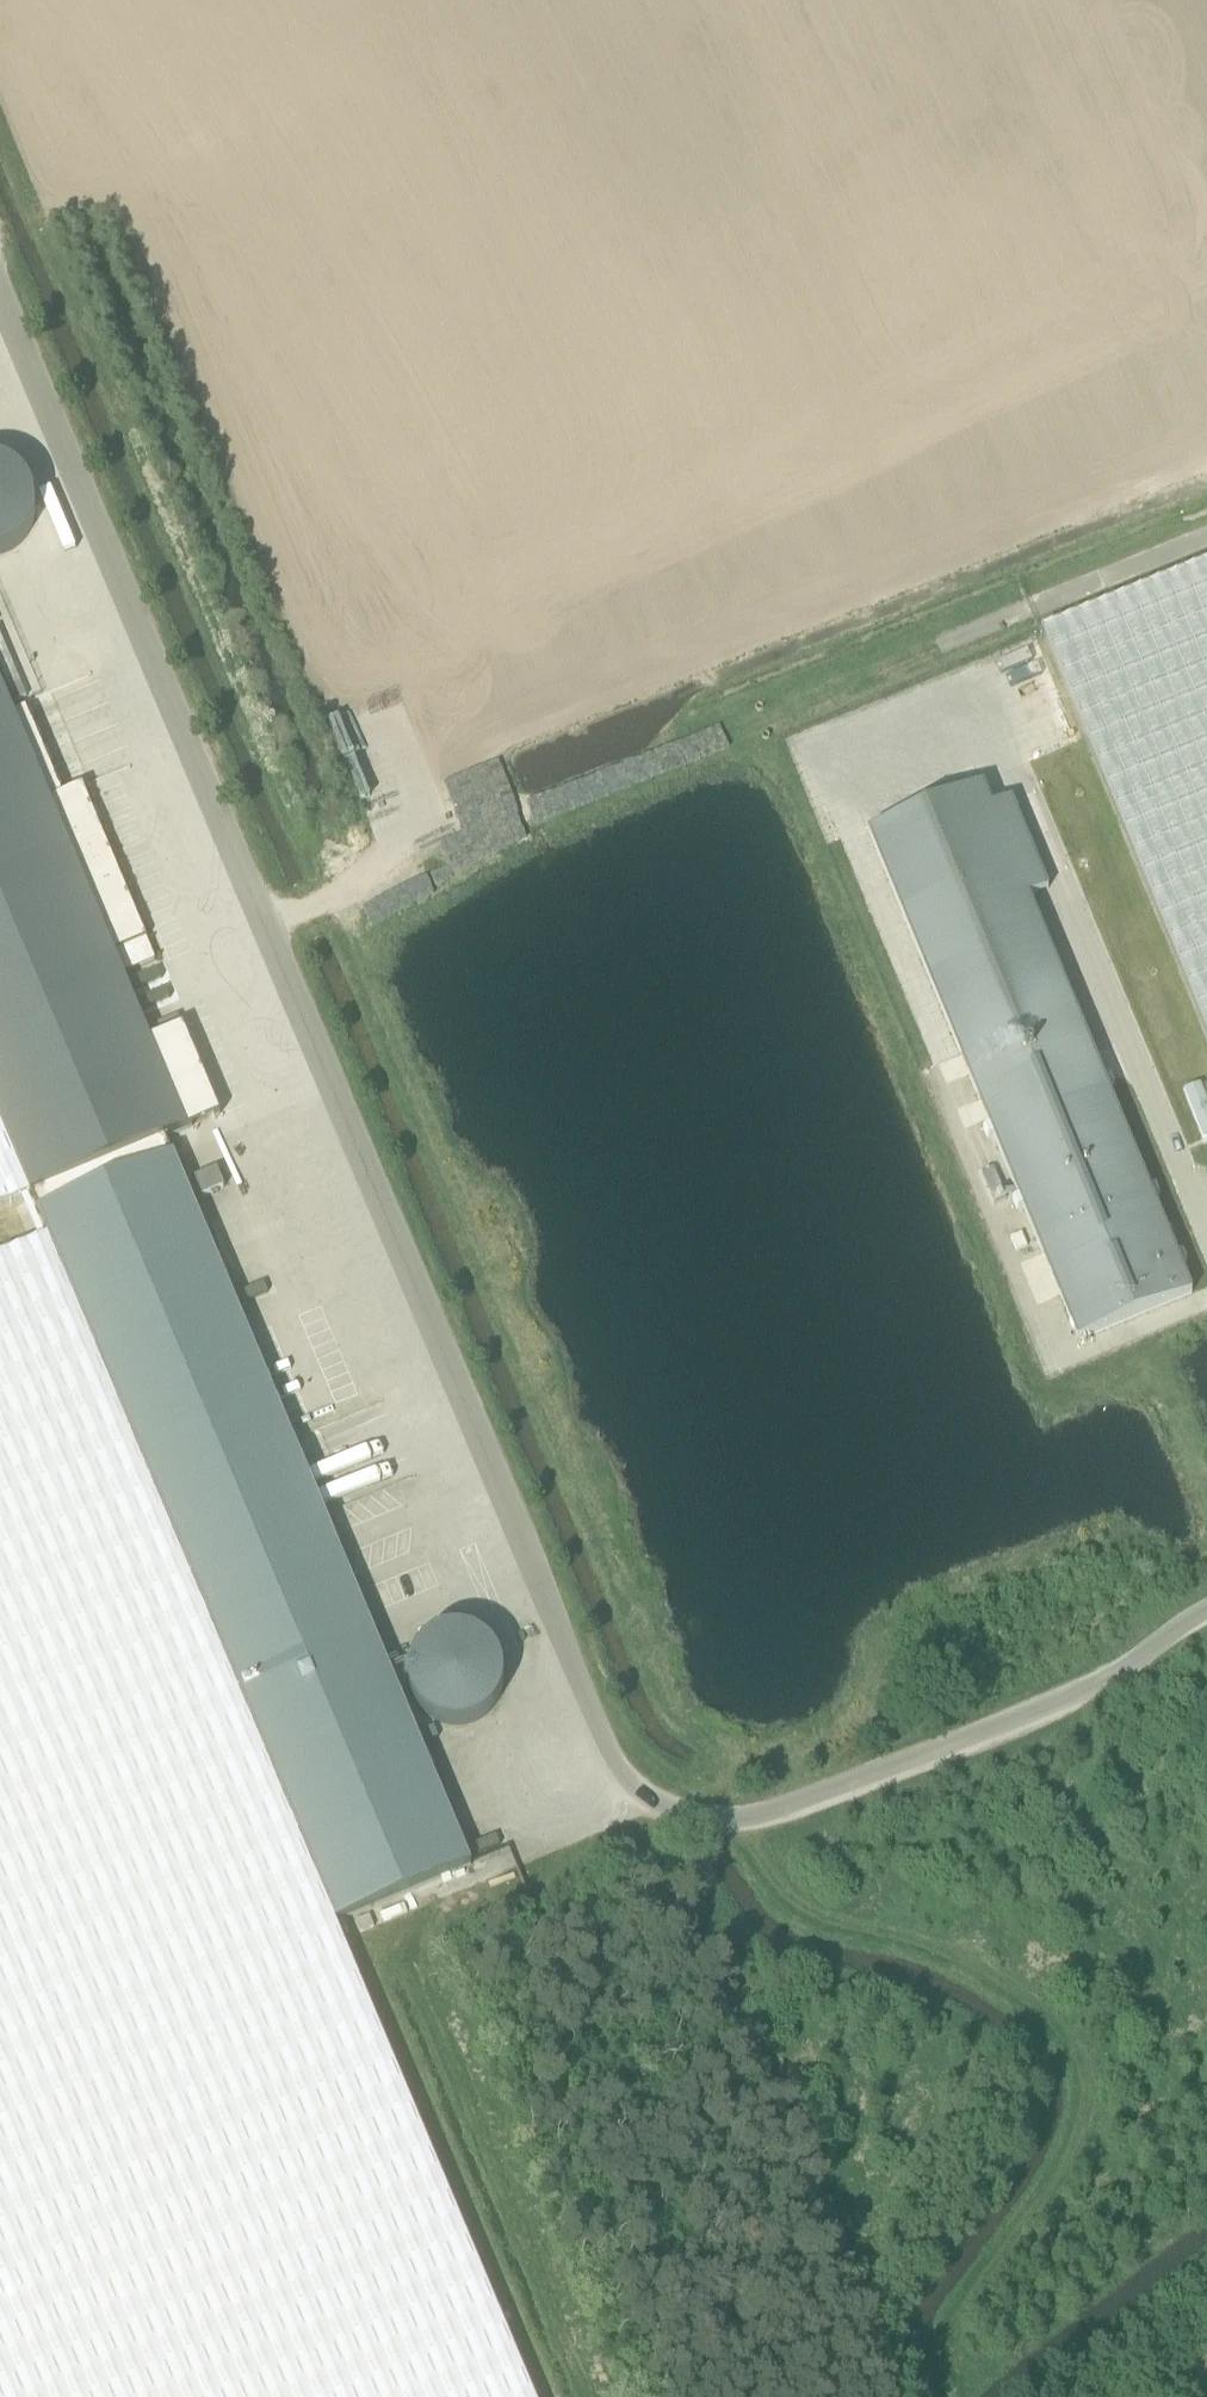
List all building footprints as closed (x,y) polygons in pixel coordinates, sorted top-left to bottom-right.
[(1043,634),(1206,1036),(1206,567),(1043,634)] [(0,682),(0,1119),(32,1194),(40,1212),(174,1156),(166,1140),(221,1116),(185,1031),(152,1044),(114,954),(148,940),(84,787),(64,795),(27,709),(14,714),(0,682)] [(871,833),(1080,1340),(1194,1293),(985,786),(871,833)] [(1184,1092),(1203,1140),(1206,1138),(1206,1101),(1201,1086),(1184,1092)] [(32,1194),(0,1119),(0,1208),(32,1194)] [(174,1156),(40,1212),(51,1238),(0,1260),(0,2396),(535,2396),(344,1941),(336,1923),(472,1866),(174,1156)] [(218,1191),(226,1188),(219,1169),(196,1179),(204,1197),(212,1194),(213,1196),(219,1194),(218,1191)] [(469,1622),(389,1657),(423,1734),(503,1698),(469,1622)] [(493,1875),(517,1864),(510,1848),(486,1859),(493,1875)]
